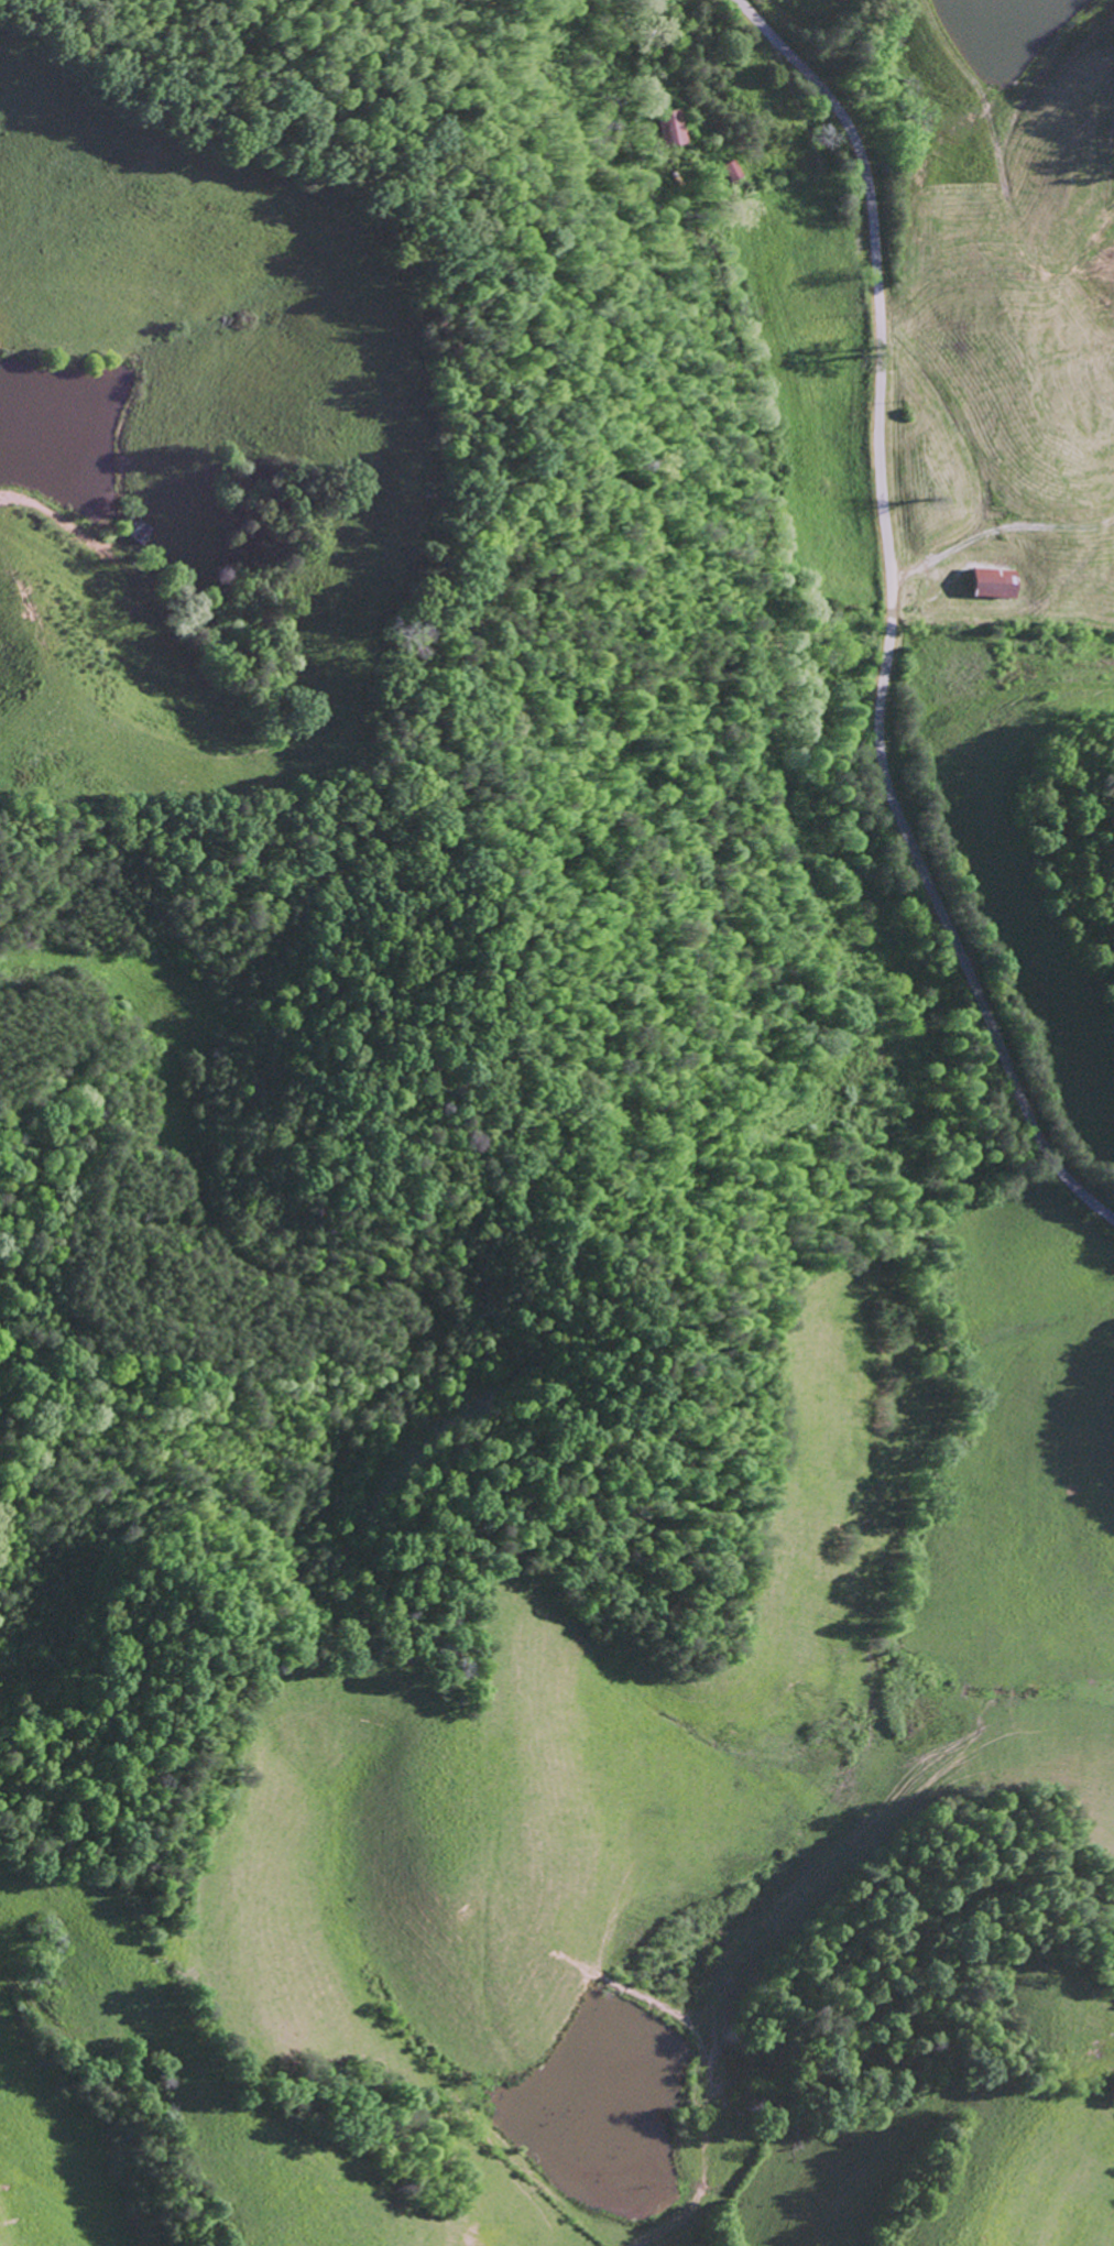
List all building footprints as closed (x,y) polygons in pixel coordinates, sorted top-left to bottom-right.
[(155,529),(141,521),(131,537),(144,546),(155,529)] [(1019,570),(975,569),(974,598),(1018,599),(1019,570)]
